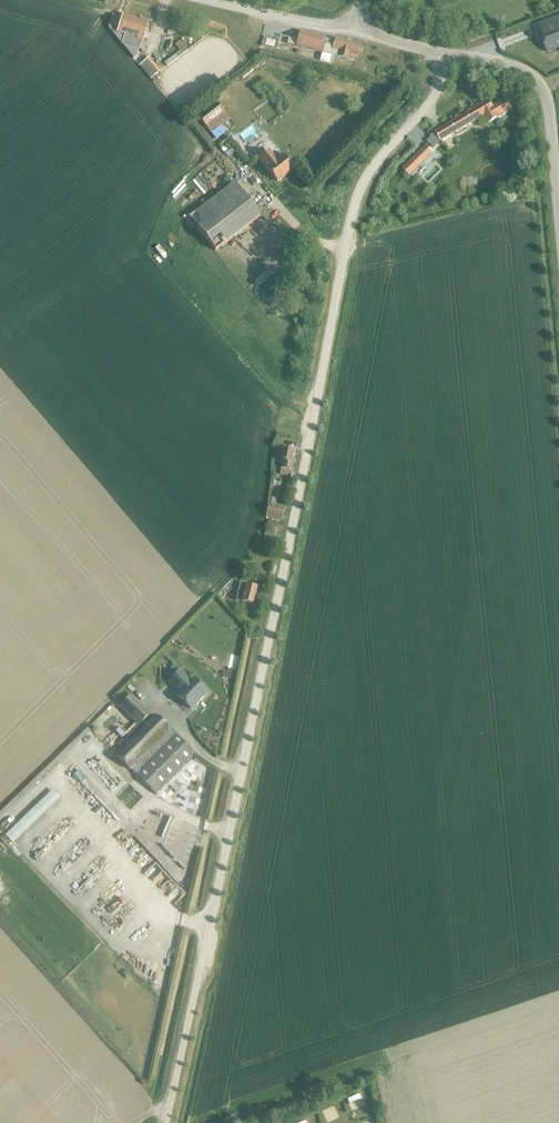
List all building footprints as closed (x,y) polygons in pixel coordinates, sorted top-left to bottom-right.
[(142,41),(147,24),(122,16),(117,33),(124,35),(121,45),(139,51),(142,41)] [(539,34),(547,52),(558,48),(558,17),(549,21),(552,29),(539,34)] [(299,32),(295,47),(348,60),(349,54),(356,55),(359,45),(335,39),(334,42),(325,40),(325,39),(299,32)] [(278,40),(263,36),(261,46),(275,49),(278,40)] [(148,59),(139,66),(150,79),(159,72),(148,59)] [(436,133),(427,142),(433,147),(441,140),(441,141),(485,116),(489,123),(512,110),(505,99),(492,107),(488,101),(455,121),(436,132),(436,133)] [(211,133),(227,121),(229,120),(215,103),(198,117),(211,133)] [(425,145),(403,168),(410,175),(432,152),(425,145)] [(268,151),(259,159),(276,182),(293,169),(281,154),(275,159),(268,151)] [(233,183),(189,217),(215,251),(259,217),(233,183)] [(261,228),(256,232),(261,237),(265,234),(264,233),(267,231),(264,227),(261,229),(261,228)] [(290,477),(295,450),(284,448),(279,475),(290,477)] [(268,506),(266,517),(281,520),(283,509),(268,506)] [(235,602),(242,603),(252,606),(256,588),(246,586),(239,585),(235,602)] [(190,710),(207,693),(193,679),(190,682),(179,671),(168,682),(179,693),(176,696),(190,710)] [(149,715),(130,696),(119,707),(138,726),(149,715)] [(155,795),(194,755),(155,716),(115,756),(155,795)] [(3,836),(11,843),(59,797),(52,790),(3,836)] [(96,791),(91,796),(97,802),(102,797),(96,791)]
